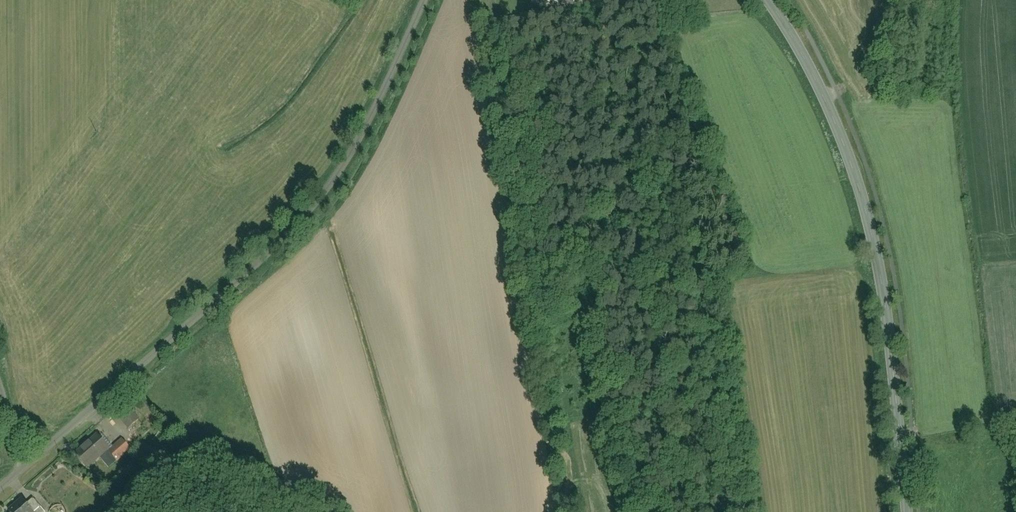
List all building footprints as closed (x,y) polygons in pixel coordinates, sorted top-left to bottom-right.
[(126,411),(119,418),(130,429),(137,422),(126,411)] [(76,454),(89,468),(110,449),(97,435),(76,454)] [(111,451),(120,461),(133,449),(125,440),(111,451)] [(22,502),(12,511),(31,511),(22,502)]
